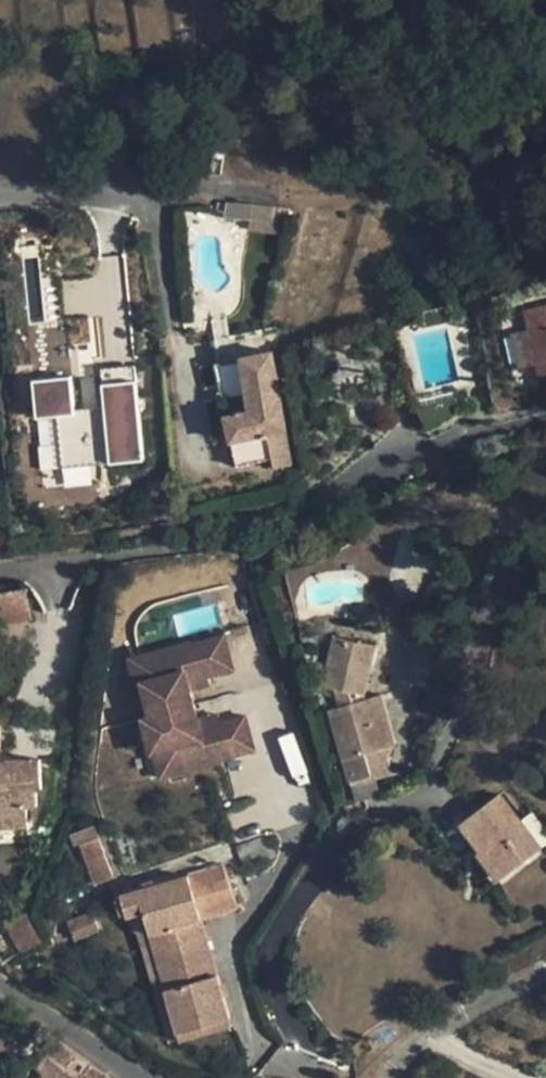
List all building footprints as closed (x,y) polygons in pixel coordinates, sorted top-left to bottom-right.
[(252,205),(226,203),(226,204),(218,203),(217,211),(225,212),(224,218),(251,219),(252,205)] [(289,210),(252,205),(251,219),(250,229),(285,234),(289,210)] [(526,310),(530,329),(538,363),(542,382),(545,381),(545,305),(526,310)] [(538,363),(530,329),(514,332),(521,367),(538,363)] [(242,358),(254,355),(249,332),(211,341),(214,364),(242,358)] [(254,355),(242,358),(250,410),(226,416),(231,441),(237,466),(273,458),(274,469),(293,465),(287,430),(273,351),(254,355)] [(130,377),(129,367),(102,370),(103,382),(100,383),(102,405),(71,408),(67,374),(30,378),(34,416),(54,414),(60,467),(142,458),(133,377),(130,377)] [(30,621),(27,590),(0,593),(0,624),(30,621)] [(233,669),(224,633),(146,653),(152,678),(142,681),(142,682),(151,716),(195,705),(190,689),(209,684),(207,676),(233,669)] [(375,647),(334,637),(325,675),(332,677),(335,688),(340,707),(334,709),(347,759),(353,781),(354,780),(371,776),(369,769),(389,764),(388,758),(393,745),(391,746),(378,697),(365,700),(358,702),(353,703),(350,691),(353,692),(356,679),(367,682),(375,647)] [(146,653),(130,658),(137,684),(142,682),(142,681),(152,678),(146,653)] [(426,687),(431,655),(400,657),(409,684),(426,687)] [(332,677),(325,675),(323,685),(335,688),(332,677)] [(356,679),(353,692),(356,693),(364,694),(367,682),(356,679)] [(364,694),(356,693),(358,702),(365,700),(364,694)] [(395,745),(381,695),(378,697),(391,746),(393,745),(395,745)] [(254,752),(245,717),(219,723),(217,715),(199,720),(195,705),(151,716),(143,718),(158,777),(254,752)] [(344,759),(347,759),(334,709),(329,710),(343,759),(344,759)] [(347,759),(344,759),(349,781),(353,781),(347,759)] [(25,825),(25,807),(34,807),(33,790),(39,789),(39,769),(38,761),(18,762),(0,762),(0,826),(25,825)] [(389,764),(369,769),(371,776),(372,779),(392,774),(389,764)] [(371,776),(354,780),(360,799),(376,795),(372,779),(371,776)] [(498,795),(460,823),(485,855),(488,853),(505,876),(540,850),(498,795)] [(81,843),(99,837),(95,826),(70,835),(74,845),(81,843)] [(113,878),(99,837),(81,843),(95,884),(113,878)] [(505,876),(488,853),(485,855),(477,861),(494,884),(505,876)] [(222,866),(122,895),(122,897),(127,913),(127,916),(144,911),(150,931),(179,1033),(229,1018),(206,938),(201,939),(199,932),(204,930),(201,919),(237,908),(222,866)] [(127,913),(122,897),(116,899),(120,915),(127,913)] [(99,930),(92,911),(67,921),(74,940),(99,930)] [(130,925),(139,934),(150,931),(144,911),(127,916),(130,925)] [(26,913),(6,924),(7,927),(20,950),(22,952),(42,941),(33,927),(26,913)] [(169,1037),(179,1033),(150,931),(139,934),(169,1037)] [(229,1018),(179,1033),(181,1040),(232,1026),(229,1018)] [(181,1040),(179,1033),(169,1037),(180,1041),(181,1040)] [(59,1041),(42,1060),(67,1077),(104,1077),(106,1075),(59,1041)]
